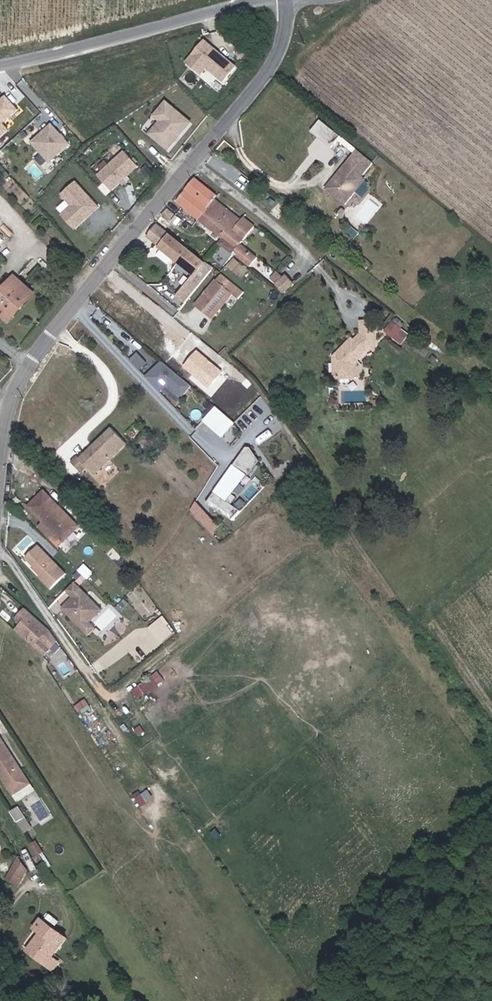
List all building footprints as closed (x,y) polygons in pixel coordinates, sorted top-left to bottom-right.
[(206,70),(227,83),(240,62),(202,38),(186,64),(203,75),(206,70)] [(0,98),(0,139),(10,129),(5,122),(20,108),(6,93),(0,98)] [(166,99),(153,115),(159,120),(148,133),(170,151),(194,122),(166,99)] [(323,118),(313,130),(333,146),(343,135),(323,118)] [(53,121),(30,141),(50,163),(72,143),(53,121)] [(97,174),(113,190),(140,165),(124,148),(97,174)] [(367,178),(363,175),(375,162),(359,149),(327,187),(346,203),(367,178)] [(205,212),(220,194),(222,191),(199,173),(181,194),(205,212)] [(76,179),(60,194),(66,200),(57,209),(77,229),(101,205),(76,179)] [(219,223),(234,204),(220,194),(205,212),(219,223)] [(187,211),(173,200),(167,206),(174,213),(170,218),(177,224),(187,211)] [(249,216),(234,204),(219,223),(234,235),(249,216)] [(8,212),(0,205),(0,221),(8,212)] [(8,212),(0,221),(0,239),(17,219),(8,212)] [(249,216),(234,235),(231,238),(245,248),(246,246),(248,248),(247,250),(264,264),(271,256),(254,242),(267,227),(251,214),(249,216)] [(154,231),(161,237),(170,227),(162,221),(154,231)] [(161,237),(186,256),(194,246),(170,227),(161,237)] [(211,259),(194,246),(186,256),(203,270),(211,259)] [(222,246),(219,250),(230,258),(233,254),(222,246)] [(279,269),(286,275),(292,268),(285,262),(279,269)] [(252,284),(227,265),(203,298),(222,312),(241,286),(247,291),(252,284)] [(293,282),(302,272),(295,265),(292,268),(286,275),(293,282)] [(12,316),(36,288),(17,272),(5,285),(0,291),(0,305),(2,306),(12,316)] [(258,273),(251,282),(264,291),(271,282),(258,273)] [(189,280),(184,287),(191,292),(196,286),(189,280)] [(116,293),(130,305),(138,296),(123,284),(116,293)] [(178,317),(163,304),(149,320),(167,334),(174,327),(171,324),(178,317)] [(393,326),(401,333),(407,325),(398,318),(393,326)] [(397,337),(401,333),(393,326),(389,330),(397,337)] [(145,374),(158,361),(143,346),(130,359),(145,374)] [(163,358),(147,374),(162,388),(170,380),(185,391),(194,380),(163,358)] [(219,400),(207,413),(225,430),(237,417),(219,400)] [(132,440),(117,425),(80,462),(95,477),(132,440)] [(235,464),(211,500),(235,516),(243,506),(228,496),(249,464),(252,466),(260,453),(252,439),(237,460),(240,462),(238,465),(235,464)] [(80,462),(78,460),(72,466),(81,476),(87,470),(80,462)] [(28,499),(63,534),(76,519),(42,485),(28,499)] [(65,566),(37,538),(25,550),(32,558),(31,559),(39,567),(37,568),(50,581),(65,566)] [(74,575),(66,582),(72,589),(61,600),(82,621),(89,614),(87,612),(92,607),(92,600),(95,596),(74,575)] [(101,602),(95,596),(92,600),(92,607),(87,612),(89,614),(101,602)] [(21,615),(26,620),(20,627),(47,653),(54,645),(43,635),(52,626),(29,605),(21,615)] [(140,684),(146,693),(159,685),(153,675),(140,684)] [(15,796),(32,785),(1,737),(0,738),(0,772),(15,796)] [(143,806),(154,796),(147,787),(135,797),(143,806)] [(25,803),(18,808),(26,819),(32,815),(25,803)] [(32,815),(26,819),(30,825),(36,821),(32,815)] [(31,867),(22,856),(10,876),(22,884),(31,867)] [(40,920),(47,925),(51,927),(46,933),(43,932),(33,945),(34,945),(51,959),(58,951),(69,934),(71,931),(46,912),(40,920)] [(62,955),(58,951),(51,959),(55,962),(58,963),(64,956),(62,955)]
